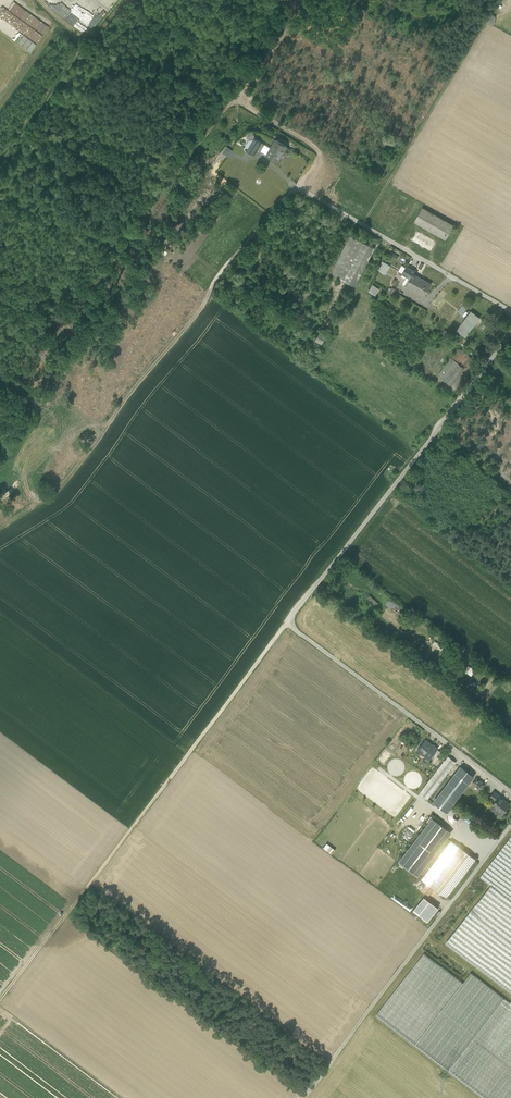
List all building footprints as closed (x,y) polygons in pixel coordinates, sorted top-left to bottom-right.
[(38,45),(53,19),(20,0),(0,0),(0,23),(38,45)] [(256,135),(251,144),(248,142),(246,146),(255,151),(258,147),(260,144),(263,146),(266,141),(256,135)] [(288,143),(277,137),(272,145),(268,152),(279,159),(288,143)] [(272,145),(266,141),(263,146),(260,144),(258,147),(268,152),(272,145)] [(226,153),(231,147),(226,144),(222,149),(226,153)] [(454,222),(422,204),(414,218),(446,236),(454,222)] [(376,244),(351,231),(331,270),(355,283),(376,244)] [(391,262),(386,260),(381,268),(386,270),(391,262)] [(416,267),(407,262),(403,270),(408,273),(403,280),(407,282),(414,270),(416,267)] [(414,270),(407,282),(416,288),(423,275),(414,270)] [(432,280),(423,275),(416,288),(425,293),(432,280)] [(373,280),(369,287),(377,291),(381,285),(373,280)] [(255,301),(250,297),(246,303),(251,307),(255,301)] [(471,308),(457,327),(466,333),(480,315),(471,308)] [(328,331),(321,327),(317,334),(323,338),(328,331)] [(472,354),(460,345),(452,354),(464,364),(472,354)] [(451,354),(440,369),(443,372),(442,373),(445,375),(444,376),(451,381),(464,364),(452,354),(451,354)] [(380,598),(370,590),(367,594),(377,602),(380,598)] [(402,602),(390,593),(386,599),(398,608),(402,602)] [(440,642),(438,645),(446,652),(449,649),(440,642)] [(425,652),(422,656),(444,673),(447,668),(425,652)] [(438,744),(426,735),(418,745),(430,755),(433,750),(438,745),(438,744)] [(448,752),(421,789),(428,795),(456,758),(448,752)] [(461,761),(433,797),(447,808),(475,772),(461,761)] [(486,780),(477,774),(473,779),(482,785),(486,780)] [(510,800),(500,791),(490,803),(495,806),(498,803),(500,805),(499,806),(504,809),(510,800)] [(454,820),(456,820),(460,820),(461,820),(463,818),(465,816),(466,814),(466,811),(465,808),(463,805),(460,803),(457,803),(454,804),(452,805),(450,807),(449,810),(449,813),(450,816),(452,819),(454,820)] [(498,803),(495,806),(493,809),(500,814),(504,809),(499,806),(500,805),(498,803)] [(433,814),(400,858),(418,871),(451,828),(433,814)] [(480,873),(491,881),(446,940),(510,990),(510,833),(480,873)] [(452,837),(423,875),(431,881),(447,893),(476,855),(452,837)] [(333,850),(337,845),(328,838),(324,843),(333,850)] [(424,893),(413,907),(428,918),(439,904),(424,893)] [(471,971),(463,980),(424,950),(376,1013),(487,1097),(488,1097),(510,1067),(510,1002),(509,1001),(471,971)] [(488,1097),(510,1097),(510,1067),(488,1097)]
